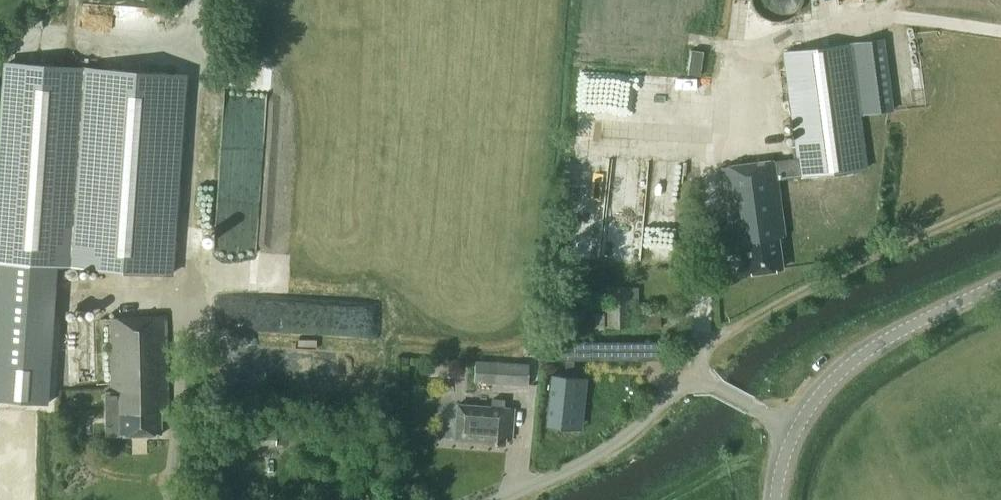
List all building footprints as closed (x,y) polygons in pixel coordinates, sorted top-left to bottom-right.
[(779,18),(807,0),(766,0),(779,18)] [(858,114),(892,109),(882,38),(784,52),(799,158),(775,161),(722,169),(733,245),(743,243),(747,275),(783,269),(778,238),(787,237),(779,180),(802,177),(866,168),(858,114)] [(691,70),(704,73),(710,48),(696,45),(691,70)] [(71,268),(172,274),(185,75),(85,69),(4,63),(0,117),(0,263),(71,268)] [(231,114),(257,118),(260,99),(233,95),(231,114)] [(729,239),(719,240),(715,241),(717,250),(730,248),(729,239)] [(632,285),(606,285),(606,326),(632,326),(632,285)] [(604,326),(604,307),(594,307),(594,326),(604,326)] [(638,327),(662,327),(661,309),(638,309),(638,327)] [(162,412),(171,412),(168,318),(62,322),(63,386),(112,385),(112,392),(106,392),(106,435),(162,434),(162,412)] [(587,340),(587,354),(659,355),(659,340),(587,340)] [(475,381),(490,382),(528,384),(529,363),(476,360),(475,381)] [(0,364),(0,402),(40,405),(43,367),(0,364)] [(550,372),(545,424),(572,427),(578,375),(573,375),(564,374),(550,372)] [(487,446),(505,448),(506,440),(512,441),(515,412),(504,411),(505,403),(493,402),(492,410),(458,407),(456,443),(488,445),(487,446)] [(238,427),(238,441),(277,443),(277,429),(238,427)]
